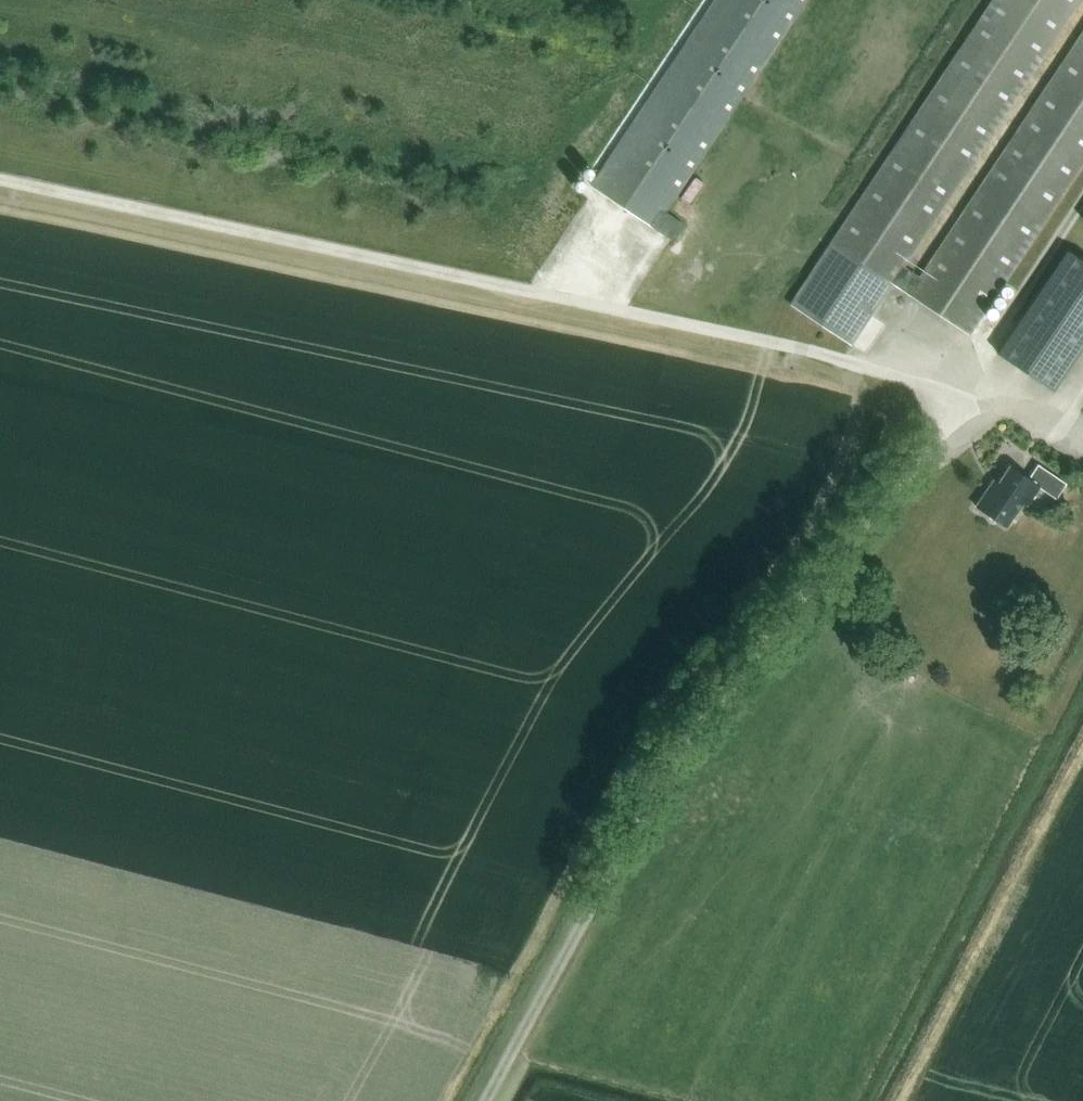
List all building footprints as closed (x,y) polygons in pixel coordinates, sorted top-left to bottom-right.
[(594,186),(671,238),(682,222),(662,209),(802,0),(718,0),(594,186)] [(904,269),(1082,0),(997,0),(834,246),(830,243),(790,304),(851,345),(891,284),(970,337),(1082,167),(1082,39),(922,281),(904,269)] [(1082,350),(1082,260),(1068,249),(997,354),(1055,392),(1082,350)] [(1057,502),(1068,486),(1038,467),(1028,481),(1010,469),(998,487),(993,483),(975,510),(1005,530),(1022,505),(1027,508),(1040,490),(1057,502)]
